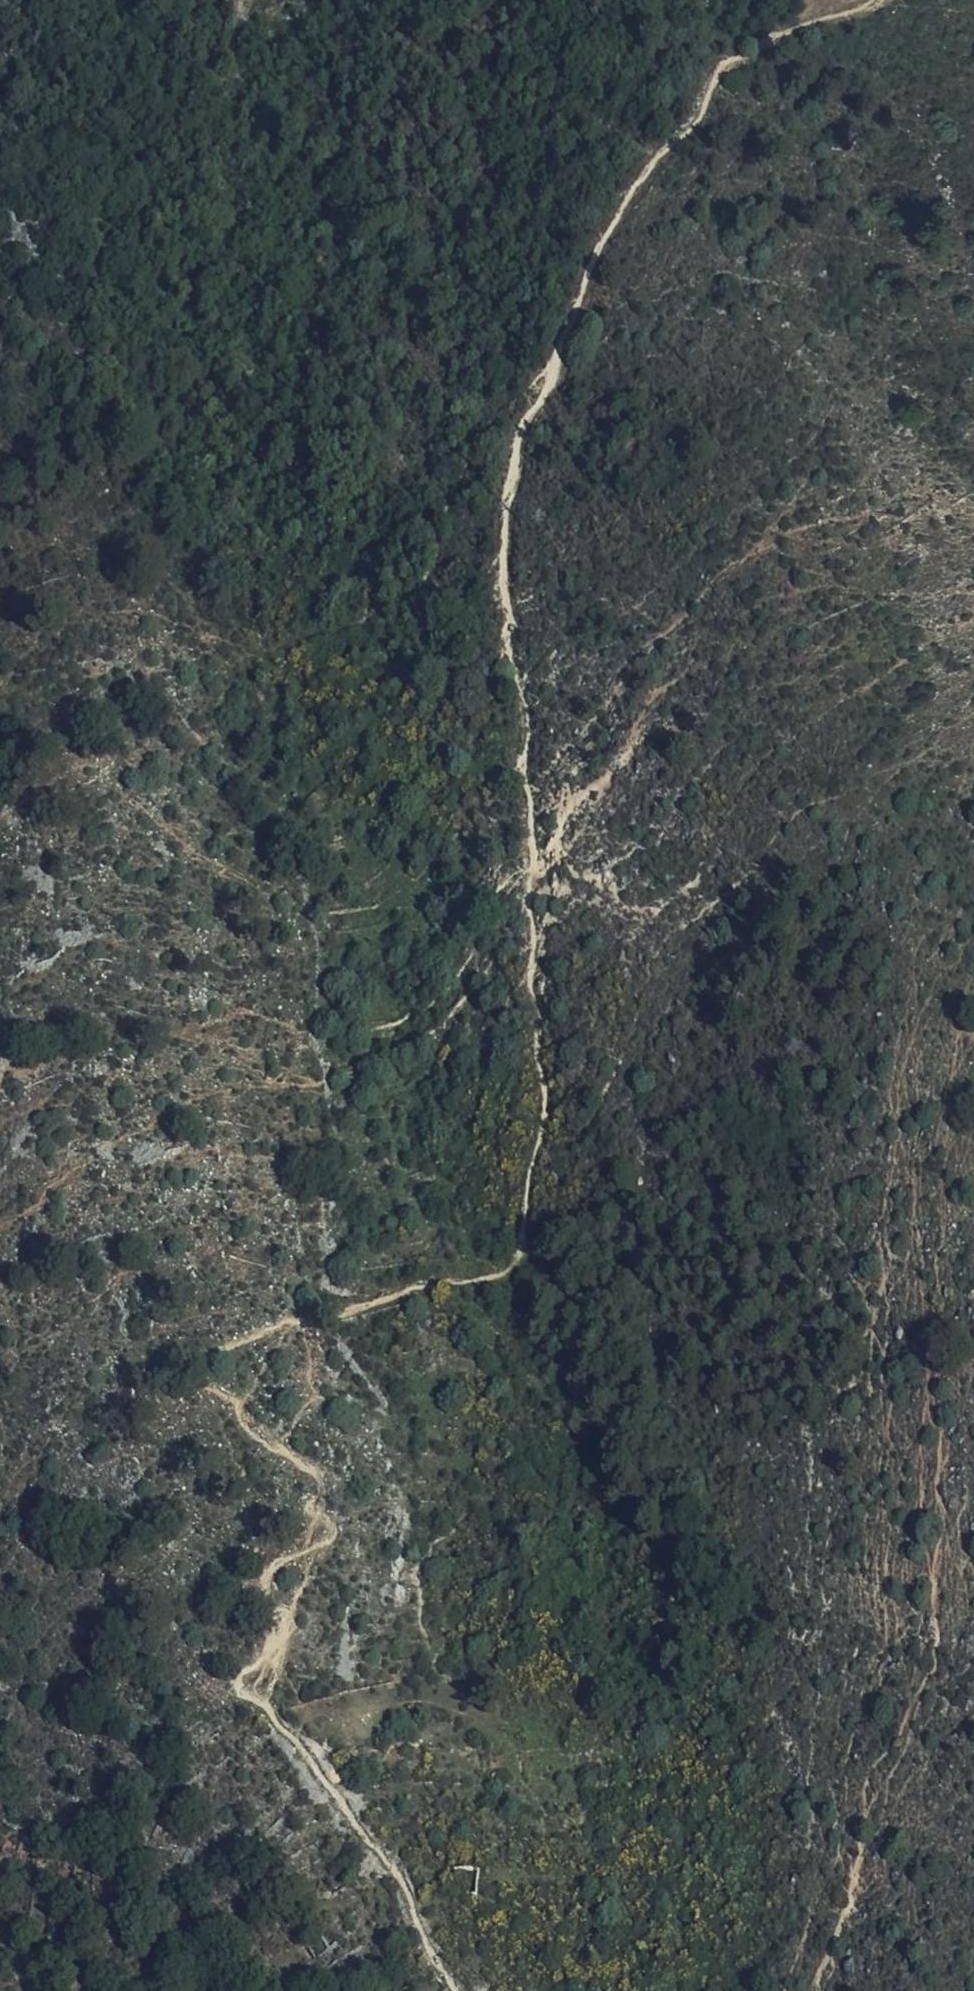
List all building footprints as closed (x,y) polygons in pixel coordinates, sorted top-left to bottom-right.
[(452,1893),(475,1894),(477,1870),(454,1868),(452,1893)]
